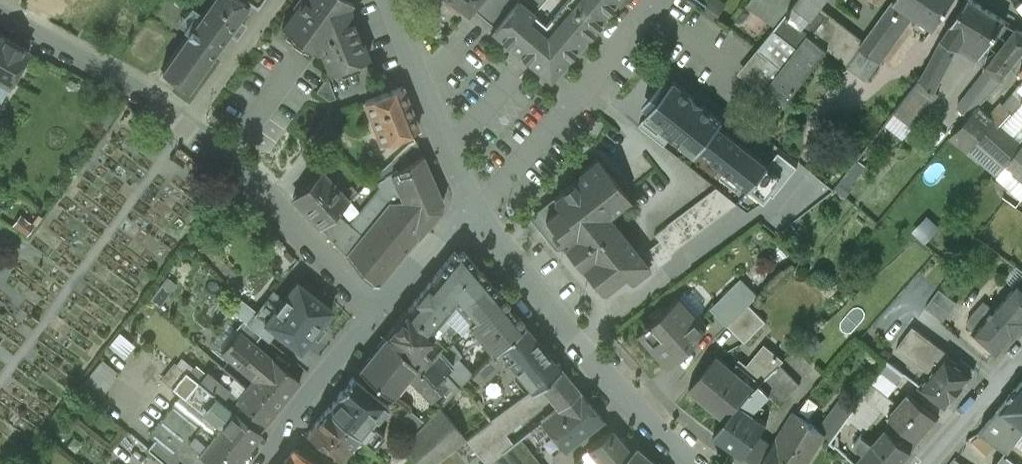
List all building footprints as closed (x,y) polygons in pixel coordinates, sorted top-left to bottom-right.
[(162,70),(188,89),(248,4),(242,0),(211,0),(162,70)] [(348,9),(353,2),(350,0),(300,0),(281,27),(318,52),(348,9)] [(468,14),(479,0),(449,0),(468,14)] [(476,12),(492,26),(490,29),(539,70),(540,68),(548,68),(556,67),(558,68),(560,66),(587,34),(588,34),(605,15),(604,14),(616,0),(486,0),(476,12)] [(703,11),(716,20),(728,4),(722,0),(711,0),(703,11)] [(745,4),(775,27),(786,13),(795,0),(749,0),(745,4)] [(821,6),(826,0),(795,0),(786,13),(803,26),(811,16),(812,17),(821,6)] [(821,6),(829,13),(838,0),(826,0),(821,6)] [(895,0),(894,0),(892,0),(864,39),(859,45),(861,47),(881,62),(915,15),(895,0)] [(895,0),(915,15),(934,28),(953,0),(895,0)] [(973,0),(968,0),(942,38),(958,48),(977,60),(1006,21),(973,0)] [(803,26),(786,13),(775,27),(739,73),(755,85),(747,94),(760,104),(771,91),(786,102),(828,49),(811,35),(829,13),(821,6),(812,17),(811,16),(803,26)] [(348,9),(318,52),(320,53),(328,73),(370,58),(353,11),(348,9)] [(829,13),(811,35),(828,49),(849,64),(861,47),(859,45),(864,39),(829,13)] [(986,68),(1002,80),(1005,74),(1021,52),(1021,31),(1018,28),(986,68)] [(0,35),(0,81),(9,85),(28,50),(0,35)] [(942,38),(920,79),(936,91),(958,48),(942,38)] [(881,62),(861,47),(849,64),(847,66),(867,81),(881,62)] [(936,91),(920,79),(894,112),(914,127),(940,94),(936,91)] [(316,93),(328,101),(335,99),(328,80),(324,81),(316,93)] [(750,189),(751,190),(770,166),(769,165),(720,126),(725,120),(675,80),(670,86),(663,80),(643,104),(650,110),(646,115),(647,116),(648,117),(650,115),(663,124),(661,127),(672,136),(682,144),(686,139),(698,149),(694,154),(696,156),(701,150),(750,189)] [(419,130),(402,87),(364,102),(382,144),(419,130)] [(665,146),(672,136),(661,127),(663,124),(650,115),(648,117),(647,116),(639,125),(665,146)] [(329,148),(341,138),(328,124),(318,137),(329,148)] [(396,155),(403,166),(423,156),(416,140),(396,155)] [(779,153),(769,165),(770,166),(751,190),(750,189),(748,191),(765,205),(772,196),(774,197),(798,168),(780,153),(779,153)] [(389,175),(401,200),(418,237),(440,211),(441,205),(442,200),(433,178),(423,156),(403,166),(389,175)] [(630,199),(597,158),(579,172),(579,178),(553,197),(553,201),(557,206),(544,217),(548,223),(565,243),(562,245),(582,269),(583,268),(600,289),(605,290),(625,275),(630,281),(633,281),(650,268),(615,224),(616,209),(630,199)] [(842,185),(851,189),(864,163),(855,159),(842,185)] [(801,178),(816,201),(831,192),(816,169),(801,178)] [(349,202),(322,172),(294,198),(321,229),(336,214),(349,202)] [(401,200),(389,175),(376,183),(379,188),(388,202),(401,200)] [(738,204),(717,187),(653,234),(658,241),(645,250),(658,267),(672,256),(670,254),(738,204)] [(334,243),(345,254),(388,202),(379,188),(349,224),(334,243)] [(562,245),(565,243),(548,223),(544,217),(557,206),(553,201),(553,197),(531,214),(531,218),(555,249),(558,249),(562,245)] [(379,284),(418,237),(401,200),(388,202),(345,254),(373,284),(379,284)] [(334,243),(349,224),(336,214),(321,229),(334,243)] [(941,227),(928,214),(912,231),(925,244),(941,227)] [(407,310),(429,332),(480,271),(463,252),(455,252),(407,310)] [(967,260),(961,268),(969,274),(975,266),(967,260)] [(492,285),(480,271),(429,332),(433,336),(445,347),(432,362),(423,372),(433,383),(444,372),(458,359),(463,354),(451,342),(468,323),(492,353),(497,348),(524,323),(503,298),(492,285)] [(1021,323),(1021,285),(1019,282),(1011,275),(999,289),(1007,296),(994,310),(1009,323),(1006,326),(1014,332),(1021,323)] [(742,278),(711,308),(728,326),(749,304),(759,295),(742,278)] [(301,285),(298,282),(277,307),(268,299),(247,324),(262,336),(268,341),(276,331),(300,351),(312,336),(318,341),(326,330),(320,325),(332,311),(310,293),(314,288),(305,280),(301,285)] [(939,289),(926,308),(944,321),(957,303),(939,289)] [(636,334),(665,367),(706,330),(678,298),(647,324),(646,323),(642,327),(643,328),(636,334)] [(997,352),(1014,332),(1006,326),(1009,323),(994,310),(984,301),(968,320),(968,326),(976,332),(974,333),(997,352)] [(749,304),(728,326),(745,343),(766,322),(749,304)] [(429,332),(407,310),(386,336),(423,372),(432,362),(420,350),(433,336),(429,332)] [(239,332),(254,345),(262,336),(247,324),(243,320),(235,329),(239,332)] [(524,323),(497,348),(504,358),(519,377),(530,391),(538,385),(561,367),(524,323)] [(921,388),(945,407),(971,375),(948,357),(950,354),(913,327),(897,348),(929,373),(925,379),(926,381),(921,388)] [(254,380),(271,358),(254,345),(239,332),(232,340),(229,338),(226,342),(229,344),(221,353),(254,380)] [(423,372),(386,336),(359,370),(392,397),(406,378),(420,392),(423,388),(433,399),(442,392),(448,399),(459,388),(444,372),(433,383),(423,372)] [(717,355),(689,389),(726,420),(740,403),(780,365),(784,361),(764,344),(741,374),(717,355)] [(504,358),(497,348),(492,353),(473,373),(471,375),(477,381),(481,377),(482,379),(489,377),(501,365),(504,358)] [(100,398),(119,371),(100,358),(81,384),(100,398)] [(271,358),(254,380),(246,389),(276,413),(301,382),(271,358)] [(888,358),(872,380),(889,392),(905,371),(888,358)] [(458,359),(444,372),(459,388),(471,375),(473,373),(458,359)] [(204,415),(218,398),(198,381),(197,380),(197,381),(176,364),(162,381),(181,396),(204,415)] [(740,403),(726,420),(714,435),(744,456),(759,435),(768,423),(753,412),(770,394),(780,405),(800,385),(780,365),(740,403)] [(538,385),(550,399),(557,408),(579,391),(561,367),(538,385)] [(260,432),(276,413),(246,389),(237,381),(229,392),(207,374),(206,373),(198,381),(218,398),(260,432)] [(353,377),(326,410),(359,437),(374,450),(385,437),(372,427),(388,407),(353,377)] [(996,408),(998,410),(1021,426),(1021,380),(996,408)] [(918,441),(938,418),(908,393),(898,405),(872,383),(863,397),(878,409),(879,408),(918,441)] [(550,399),(538,385),(530,391),(525,395),(492,420),(466,440),(485,463),(488,463),(493,460),(513,444),(505,434),(550,399)] [(557,408),(540,422),(549,432),(564,452),(604,420),(579,391),(557,408)] [(247,448),(221,426),(220,427),(204,415),(181,396),(149,435),(185,463),(234,463),(247,448)] [(247,448),(260,432),(218,398),(204,415),(220,427),(221,426),(247,448)] [(817,428),(826,434),(832,439),(853,409),(839,399),(817,428)] [(420,463),(433,463),(466,440),(440,408),(424,424),(416,432),(404,444),(420,463)] [(359,437),(326,410),(307,433),(327,450),(328,448),(340,459),(359,437)] [(408,410),(400,420),(416,432),(424,424),(408,410)] [(998,410),(980,432),(1009,451),(1016,442),(1021,433),(1021,426),(998,410)] [(826,434),(817,428),(794,413),(773,445),(761,463),(806,463),(826,434)] [(537,442),(549,432),(540,422),(528,432),(537,442)] [(913,451),(887,428),(874,443),(863,435),(855,445),(865,453),(855,463),(901,463),(913,451)] [(599,463),(617,463),(631,451),(611,429),(577,458),(582,463),(599,463)] [(971,445),(984,457),(994,445),(981,433),(971,445)] [(759,435),(744,456),(753,462),(755,463),(761,463),(773,445),(767,440),(759,435)] [(520,439),(513,444),(493,460),(496,463),(540,463),(520,439)] [(635,447),(631,451),(617,463),(655,463),(635,447)] [(293,451),(283,463),(313,463),(312,463),(311,463),(293,451)] [(995,463),(1019,463),(1003,453),(995,463)]
